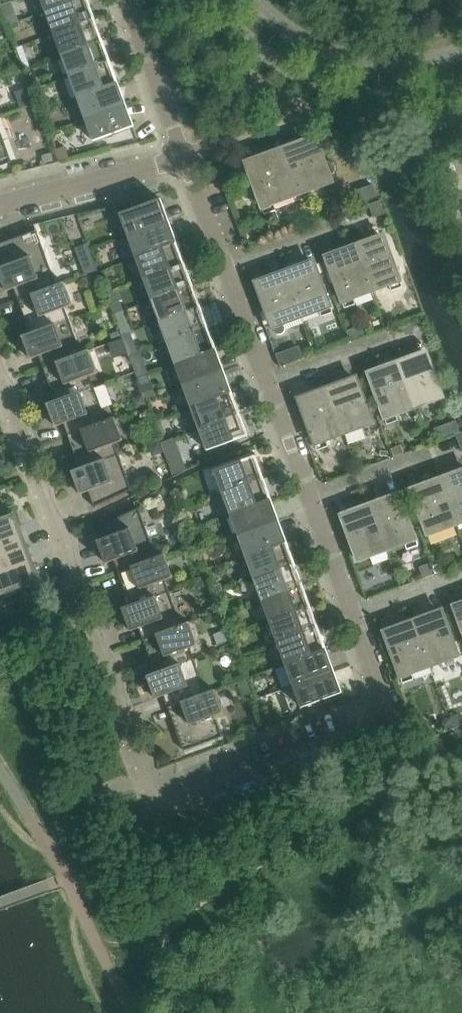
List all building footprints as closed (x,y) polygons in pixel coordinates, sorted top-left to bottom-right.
[(47,13),(82,0),(42,0),(47,13)] [(89,0),(82,0),(47,13),(55,34),(96,19),(89,0)] [(96,19),(55,34),(63,56),(104,41),(96,19)] [(63,56),(71,77),(111,62),(104,41),(63,56)] [(111,62),(71,77),(78,99),(119,84),(111,62)] [(78,99),(86,120),(127,105),(119,84),(78,99)] [(127,105),(86,120),(94,142),(135,127),(127,105)] [(12,163),(0,130),(0,167),(12,163)] [(305,141),(275,152),(284,176),(296,171),(304,193),(334,183),(332,177),(334,174),(336,170),(336,166),(334,163),(330,161),(326,162),(318,141),(307,145),(305,141)] [(284,176),(275,152),(257,158),(259,162),(248,167),(261,203),(266,215),(277,211),(274,204),(304,193),(296,171),(284,176)] [(129,236),(170,221),(162,199),(121,214),(129,236)] [(129,236),(137,258),(177,243),(170,221),(129,236)] [(19,301),(57,287),(57,286),(37,231),(0,244),(0,249),(6,266),(0,268),(0,274),(7,292),(15,289),(19,301)] [(373,239),(355,246),(372,292),(390,285),(392,292),(404,287),(399,276),(400,276),(386,239),(375,243),(373,239)] [(87,274),(99,269),(89,242),(77,247),(87,274)] [(137,258),(145,279),(185,264),(177,243),(137,258)] [(372,292),(355,246),(337,252),(339,257),(327,261),(341,298),(341,297),(345,309),(357,305),(354,299),(372,292)] [(145,279),(152,300),(193,285),(185,264),(145,279)] [(303,265),(285,272),(302,318),(320,311),(323,317),(334,313),(329,302),(330,302),(316,265),(305,269),(303,265)] [(288,323),(302,318),(285,272),(267,278),(269,282),(258,287),(271,323),(273,329),(277,327),(280,334),(282,336),(286,336),(290,333),(290,330),(288,323)] [(31,334),(70,321),(66,309),(73,306),(65,283),(57,286),(57,287),(19,301),(31,334)] [(152,300),(160,322),(201,307),(193,285),(152,300)] [(160,322),(168,343),(209,328),(201,307),(160,322)] [(82,354),(70,321),(31,334),(23,337),(32,360),(39,357),(44,368),(82,354)] [(168,343),(176,365),(217,350),(209,328),(168,343)] [(176,365),(184,386),(225,371),(217,350),(176,365)] [(56,402),(95,388),(90,376),(98,373),(90,351),(82,354),(44,368),(56,401),(56,402)] [(416,356),(398,362),(415,409),(444,398),(442,392),(429,356),(417,360),(416,356)] [(415,409),(398,362),(380,369),(382,373),(370,377),(384,414),(388,425),(399,421),(397,415),(415,409)] [(184,386),(192,407),(233,392),(225,371),(184,386)] [(328,388),(345,434),(374,423),(372,418),(359,381),(348,386),(346,381),(328,388)] [(107,421),(95,388),(56,402),(56,401),(48,404),(56,427),(64,424),(68,436),(107,422),(107,421)] [(327,441),(345,434),(328,388),(310,395),(312,399),(300,403),(314,440),(314,439),(318,451),(329,447),(327,441)] [(192,407),(200,429),(240,414),(233,392),(192,407)] [(240,414),(200,429),(208,451),(249,436),(240,414)] [(81,470),(120,455),(115,444),(123,441),(115,418),(107,421),(107,422),(68,436),(81,469),(81,470)] [(178,437),(163,443),(176,474),(191,468),(178,437)] [(81,470),(81,469),(73,472),(81,495),(89,492),(95,508),(132,490),(120,455),(81,470)] [(223,493),(264,478),(256,456),(215,471),(223,493)] [(441,479),(458,525),(461,523),(461,476),(460,476),(459,472),(441,479)] [(223,493),(231,515),(272,500),(264,478),(223,493)] [(458,525),(441,479),(423,485),(424,489),(413,494),(426,530),(427,530),(429,535),(458,525)] [(389,498),(371,504),(388,550),(406,544),(408,550),(419,546),(417,540),(402,498),(390,502),(389,498)] [(231,515),(239,536),(280,521),(272,500),(231,515)] [(388,550),(371,504),(353,511),(354,515),(343,519),(358,560),(359,561),(388,550)] [(158,558),(139,508),(102,526),(106,538),(98,541),(107,564),(115,561),(119,573),(158,558)] [(27,548),(14,512),(13,513),(13,515),(0,519),(0,558),(27,548)] [(239,536),(247,557),(288,542),(280,521),(239,536)] [(247,557),(255,579),(296,564),(288,542),(247,557)] [(27,548),(0,558),(0,596),(38,582),(39,584),(40,584),(27,548)] [(131,606),(171,592),(166,580),(174,578),(166,555),(158,558),(119,573),(131,606)] [(255,579),(263,600),(303,585),(296,564),(255,579)] [(263,600),(271,622),(311,607),(303,585),(263,600)] [(183,625),(171,592),(131,606),(123,609),(132,632),(139,629),(144,640),(183,626),(183,625)] [(271,622),(278,643),(319,628),(311,607),(271,622)] [(432,614),(414,621),(431,667),(460,656),(456,646),(444,614),(433,618),(432,614)] [(431,667),(414,621),(396,627),(397,632),(386,636),(399,672),(400,672),(404,684),(415,680),(413,674),(431,667)] [(156,674),(195,660),(191,648),(199,645),(191,622),(183,625),(183,626),(144,640),(156,673),(156,674)] [(278,643),(286,664),(327,649),(319,628),(278,643)] [(286,664),(294,686),(335,671),(327,649),(286,664)] [(208,694),(207,693),(195,660),(156,674),(156,673),(148,676),(156,699),(164,696),(169,708),(208,694)] [(335,671),(294,686),(302,708),(343,693),(335,671)] [(208,694),(169,708),(185,751),(223,737),(216,716),(224,713),(215,690),(207,693),(208,694)]
